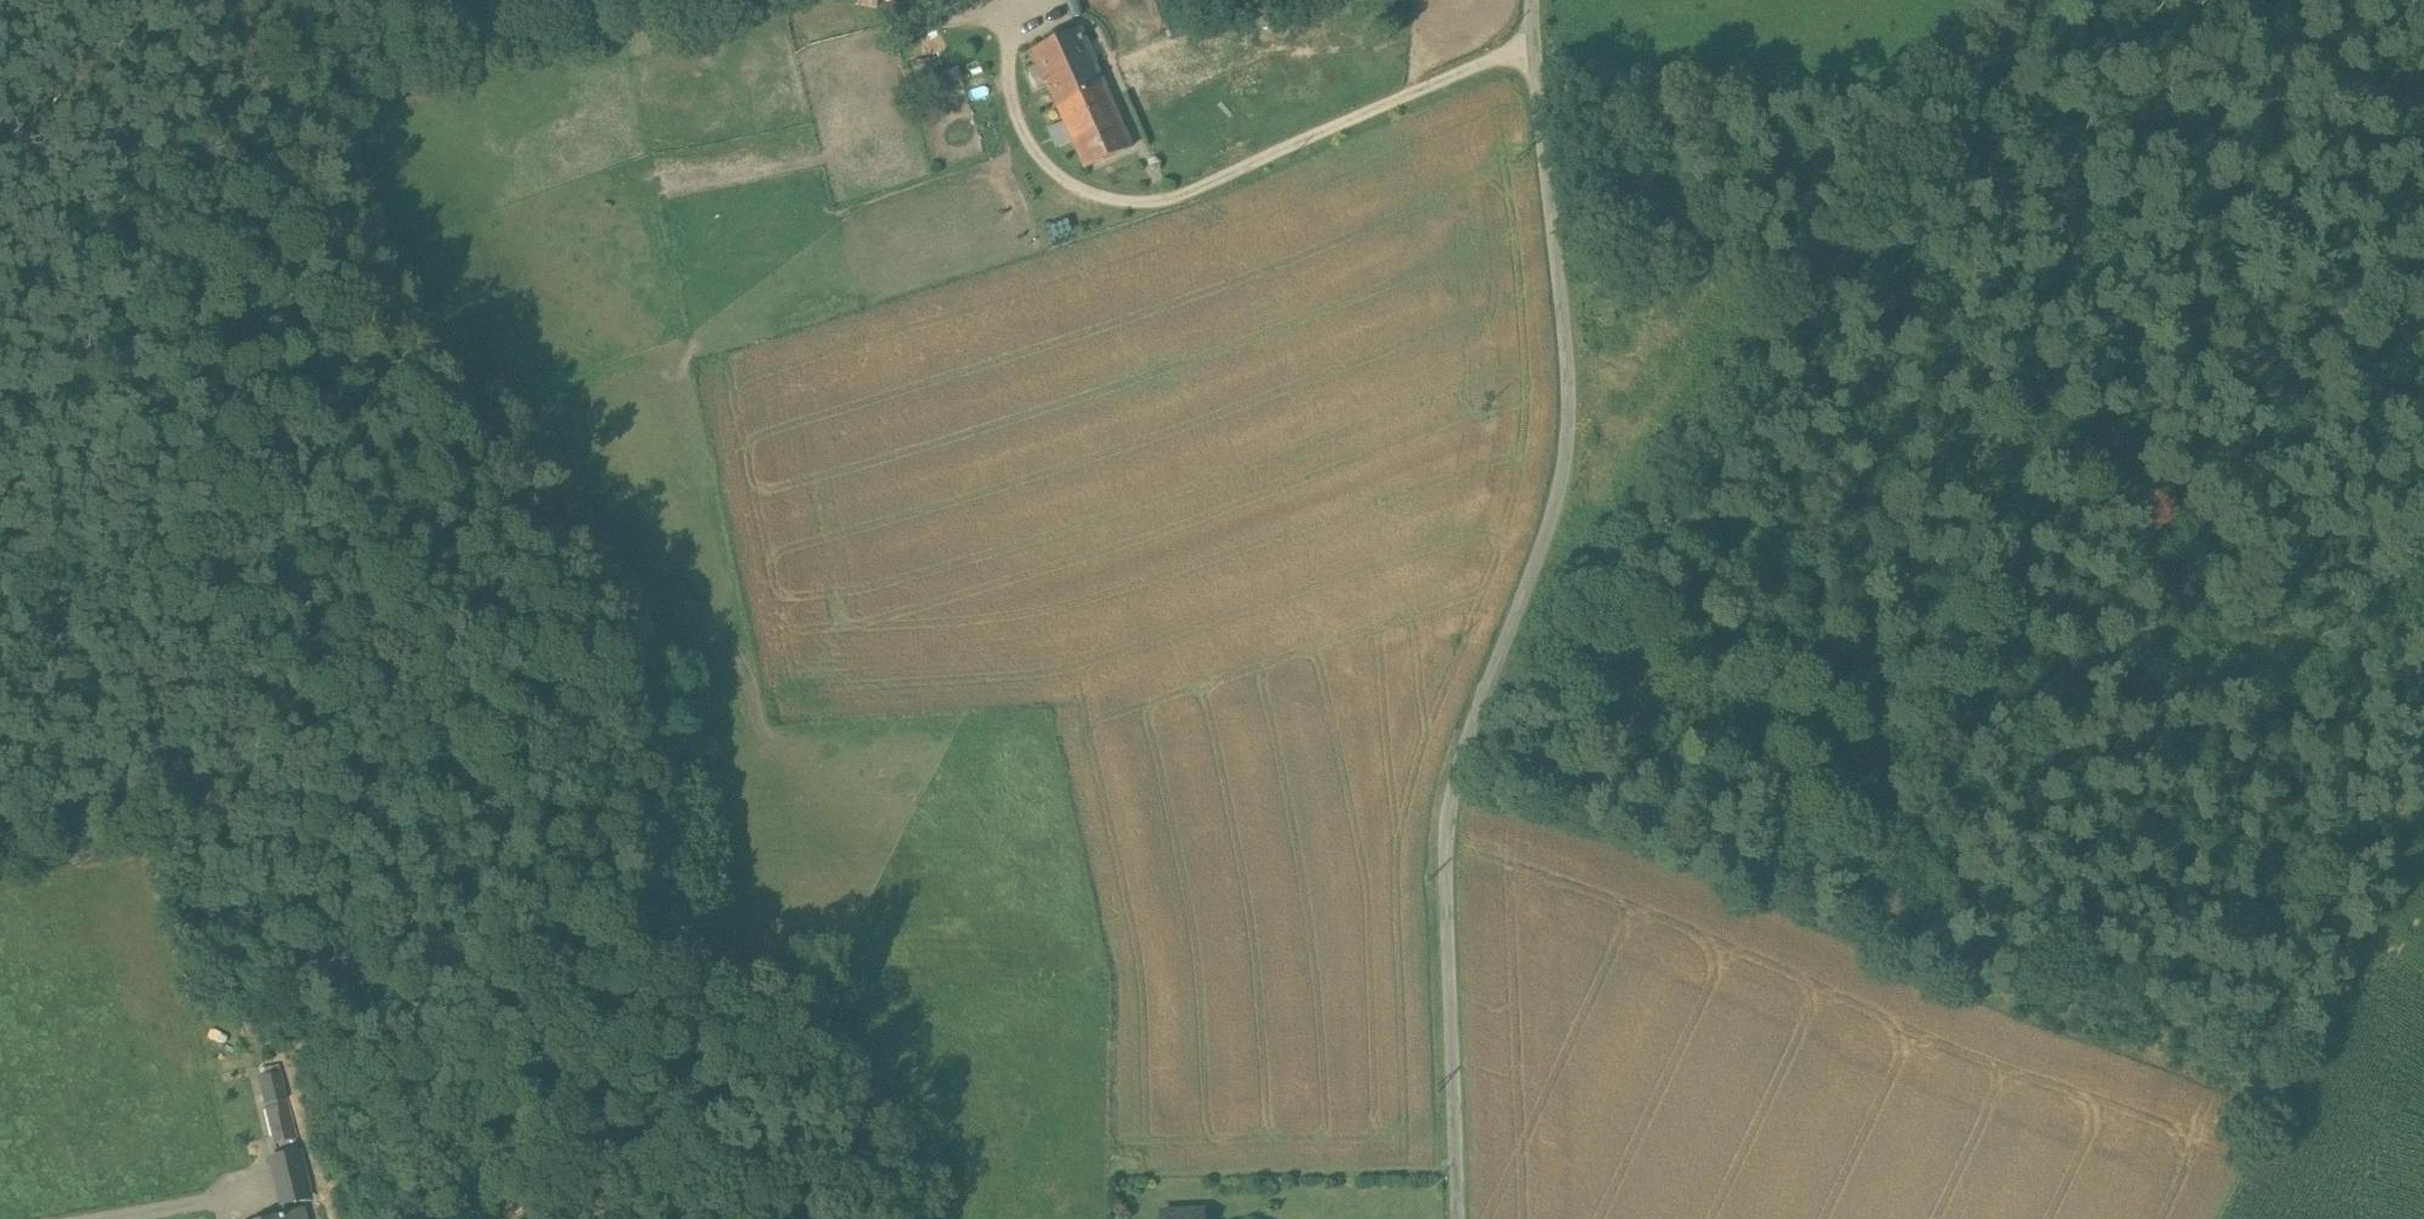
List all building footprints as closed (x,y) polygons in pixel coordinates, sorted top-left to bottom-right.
[(957,10),(994,0),(955,0),(957,10)] [(1096,61),(1081,30),(1033,52),(1039,64),(1049,85),(1065,121),(1074,141),(1086,168),(1132,147),(1093,62),(1096,61)] [(1049,85),(1039,64),(1025,71),(1034,92),(1049,85)] [(1074,141),(1065,121),(1049,128),(1059,148),(1074,141)] [(280,1071),(258,1076),(274,1143),(295,1138),(280,1071)] [(301,1150),(271,1157),(283,1203),(311,1197),(301,1150)] [(1212,1204),(1161,1206),(1161,1218),(1212,1218),(1212,1204)] [(303,1207),(260,1218),(306,1218),(303,1207)]
